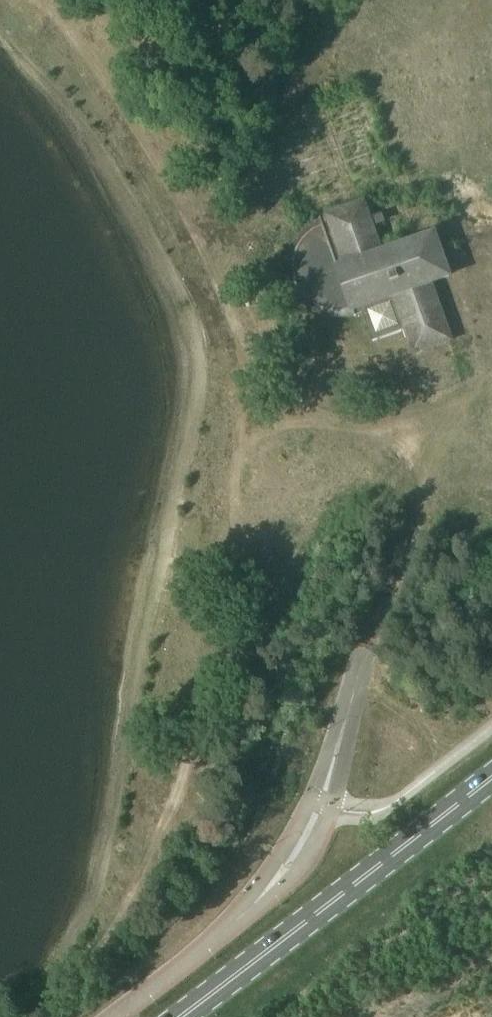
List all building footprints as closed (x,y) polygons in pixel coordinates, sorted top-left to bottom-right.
[(435,234),(416,241),(385,252),(375,226),(385,222),(382,215),(372,218),(365,200),(320,217),(324,228),(317,231),(313,233),(310,235),(306,239),(300,248),(296,259),(295,271),(298,283),(302,293),(310,301),(320,307),(330,311),(342,311),(353,309),(355,317),(363,314),(373,341),(407,329),(415,352),(450,339),(433,289),(427,291),(424,285),(450,276),(435,234)]
